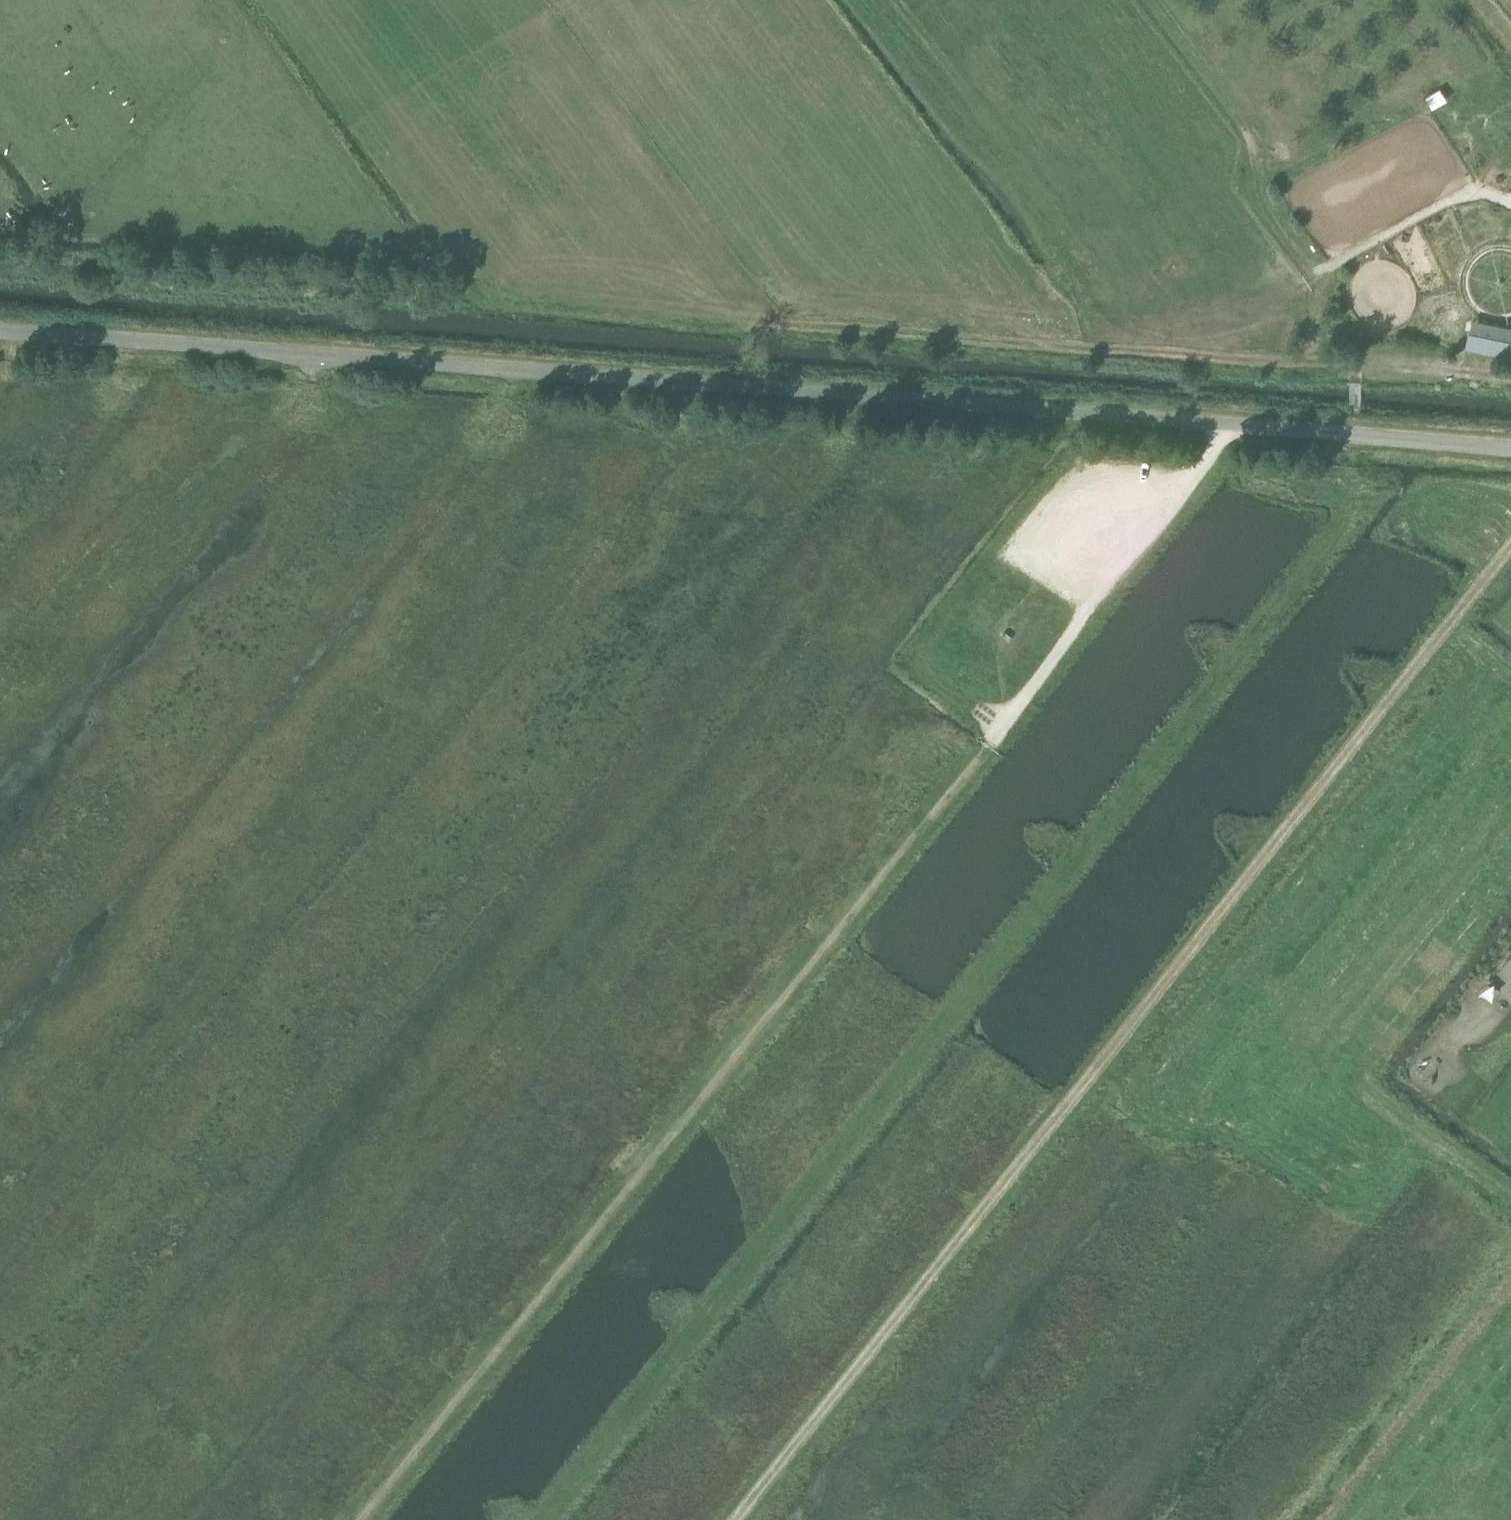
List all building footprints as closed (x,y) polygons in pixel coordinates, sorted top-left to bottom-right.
[(1470,332),(1467,347),(1510,355),(1510,340),(1470,332)]
